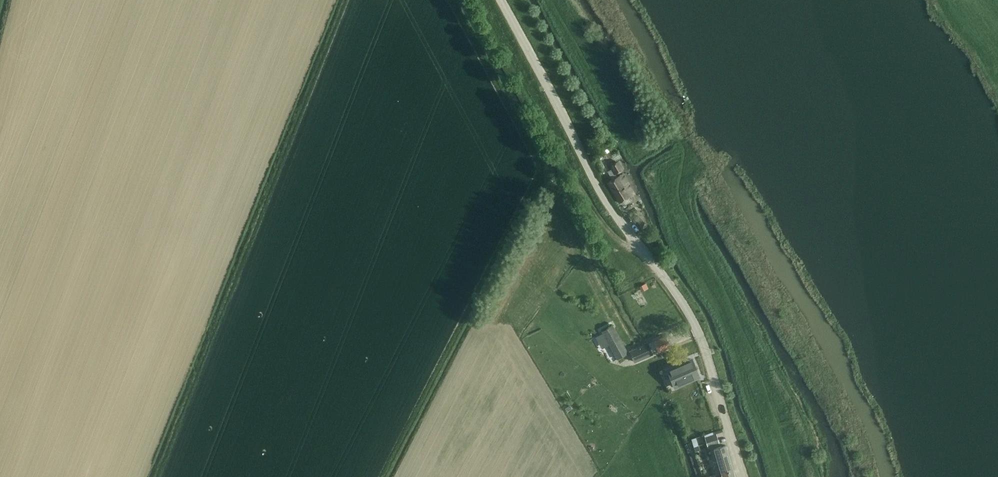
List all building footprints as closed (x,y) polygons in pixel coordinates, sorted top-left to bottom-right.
[(614,174),(621,171),(617,163),(610,166),(614,174)] [(619,202),(635,193),(623,173),(607,182),(619,202)] [(638,214),(634,218),(640,226),(645,223),(638,214)] [(616,357),(627,351),(613,324),(602,330),(616,357)] [(634,362),(658,352),(658,351),(670,346),(665,336),(653,340),(629,350),(634,362)] [(691,359),(667,368),(674,387),(678,386),(699,377),(691,359)] [(708,447),(717,444),(714,433),(705,436),(708,447)] [(696,437),(691,438),(695,451),(700,449),(696,437)] [(715,474),(733,469),(726,444),(713,448),(718,464),(714,466),(713,468),(715,474)] [(715,474),(721,473),(722,476),(735,476),(733,469),(715,474)]
